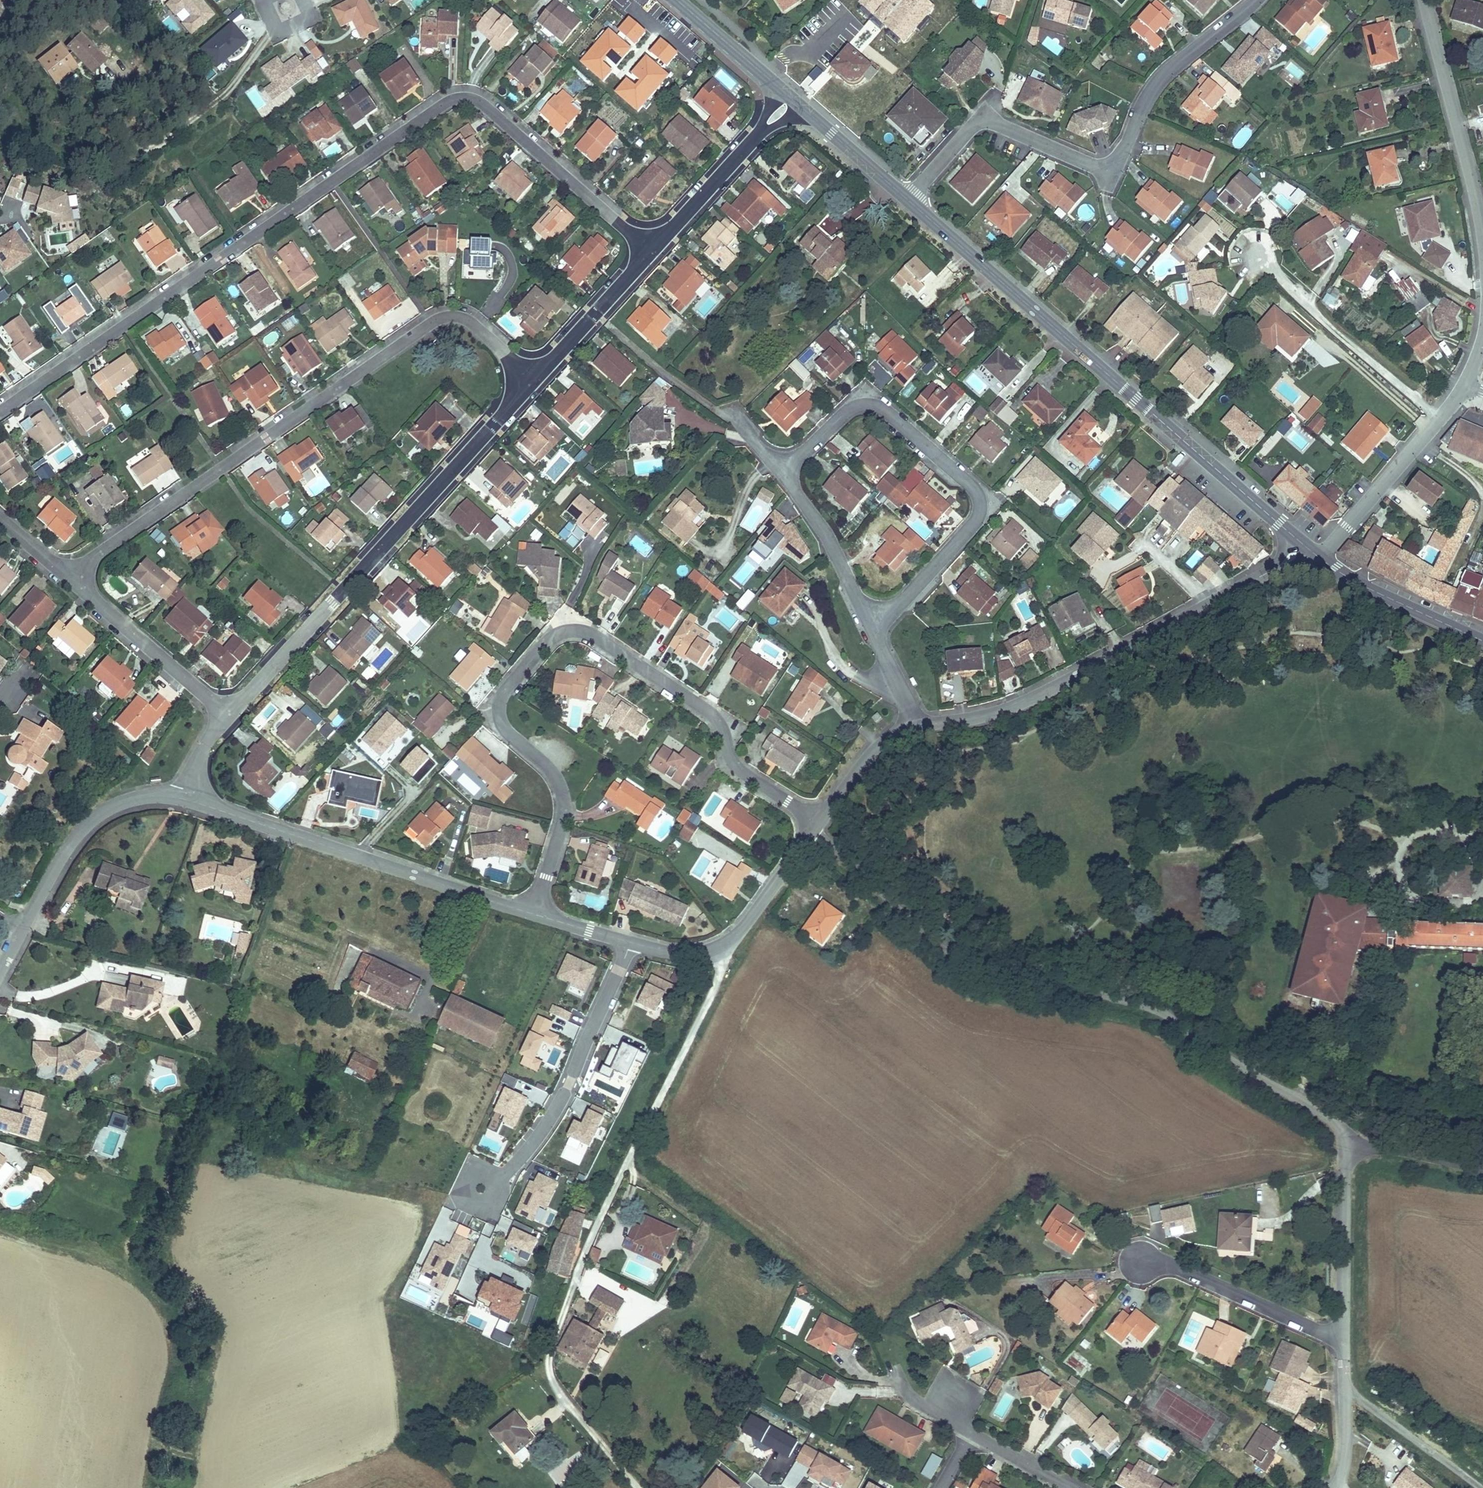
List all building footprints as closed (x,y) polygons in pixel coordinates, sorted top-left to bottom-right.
[(166,5),(175,15),(184,8),(191,16),(182,24),(191,34),(214,15),(201,0),(196,0),(195,1),(194,0),(172,0),(166,5)] [(334,10),(342,27),(350,23),(349,21),(352,20),(357,31),(364,28),(367,36),(378,30),(364,0),(354,0),(334,10)] [(654,48),(679,21),(657,0),(632,27),(654,48)] [(784,11),(798,1),(797,0),(777,0),(784,11)] [(888,0),(864,0),(861,4),(874,16),(888,0)] [(885,25),(907,0),(888,0),(874,16),(885,25)] [(934,9),(924,0),(907,0),(885,25),(905,42),(921,23),(934,9)] [(991,11),(1010,17),(1015,0),(994,0),(991,11)] [(1071,4),(1059,0),(1049,0),(1045,11),(1055,14),(1053,21),(1086,31),(1092,11),(1074,5),(1073,7),(1070,6),(1071,4)] [(1186,1),(1203,15),(1216,1),(1215,0),(1187,0),(1186,1)] [(1288,5),(1276,20),(1294,36),(1306,22),(1309,18),(1312,21),(1323,7),(1322,6),(1315,0),(1298,0),(1291,8),(1288,5)] [(1453,20),(1482,30),(1482,8),(1480,7),(1481,1),(1478,0),(1470,0),(1469,3),(1459,0),(1453,20)] [(555,1),(538,21),(565,43),(582,22),(555,1)] [(1165,19),(1168,22),(1173,16),(1157,1),(1132,30),(1155,50),(1163,41),(1156,35),(1161,29),(1158,26),(1165,19)] [(495,6),(487,16),(490,19),(495,13),(503,19),(504,18),(506,16),(495,6)] [(938,12),(934,9),(921,23),(925,26),(938,12)] [(1043,18),(1053,21),(1055,14),(1045,11),(1043,18)] [(448,35),(458,36),(459,13),(440,12),(439,19),(439,25),(423,25),(421,47),(438,48),(439,42),(447,42),(447,37),(448,35)] [(109,25),(98,13),(88,23),(99,34),(109,25)] [(499,34),(492,42),(490,44),(501,53),(518,33),(512,27),(513,25),(504,18),(503,19),(495,13),(490,19),(487,16),(479,24),(491,34),(494,30),(499,34)] [(1314,22),(1312,21),(1309,18),(1306,22),(1311,26),(1314,22)] [(1170,24),(1168,22),(1165,19),(1158,26),(1161,29),(1164,31),(1170,24)] [(1373,66),(1402,59),(1394,22),(1365,29),(1373,66)] [(232,23),(201,49),(216,67),(247,41),(232,23)] [(476,28),(492,42),(499,34),(494,30),(491,34),(479,24),(476,28)] [(1259,25),(1222,70),(1244,88),(1282,43),(1259,25)] [(1036,46),(1038,44),(1040,28),(1033,27),(1028,41),(1036,46)] [(1295,37),(1292,41),(1297,46),(1300,42),(1295,37)] [(55,49),(39,62),(54,82),(75,66),(74,65),(80,60),(82,62),(84,64),(90,71),(101,61),(79,38),(68,48),(74,53),(68,57),(64,61),(55,49)] [(977,76),(979,73),(979,67),(976,65),(985,55),(981,53),(987,47),(976,38),(965,51),(958,52),(955,56),(951,60),(952,66),(940,80),(950,89),(955,83),(958,85),(966,76),(969,78),(975,78),(977,76)] [(545,41),(538,48),(552,60),(559,53),(545,41)] [(59,46),(55,49),(64,61),(68,57),(59,46)] [(535,68),(540,72),(544,76),(555,63),(552,60),(538,48),(537,47),(526,59),(524,57),(509,73),(523,86),(534,74),(532,72),(535,68)] [(863,77),(871,67),(849,48),(833,67),(847,80),(849,81),(851,82),(853,83),(854,83),(856,82),(858,82),(859,81),(860,80),(863,77)] [(312,79),(323,71),(312,56),(301,63),(297,57),(286,65),(288,68),(286,70),(278,58),(263,69),(281,94),(309,75),(312,79)] [(324,58),(319,61),(327,75),(332,71),(324,58)] [(1192,65),(1195,69),(1204,62),(1200,58),(1192,65)] [(354,59),(346,65),(353,75),(362,68),(354,59)] [(103,63),(101,61),(90,71),(92,73),(103,63)] [(410,83),(413,88),(421,82),(406,61),(395,68),(391,61),(378,70),(383,77),(390,87),(388,88),(397,101),(408,94),(406,92),(404,88),(410,83)] [(877,73),(871,67),(863,77),(869,82),(877,73)] [(526,88),(540,72),(535,68),(532,72),(534,74),(523,86),(526,88)] [(1194,94),(1182,108),(1200,123),(1201,123),(1211,111),(1225,95),(1233,101),(1240,93),(1217,73),(1210,81),(1205,76),(1199,83),(1201,85),(1204,88),(1196,97),(1194,94)] [(1049,105),(1056,108),(1062,95),(1030,79),(1019,101),(1045,114),(1049,105)] [(718,91),(720,88),(712,80),(695,100),(713,116),(723,125),(729,119),(728,118),(726,115),(734,106),(718,91)] [(406,92),(413,88),(410,83),(404,88),(406,92)] [(272,100),(281,94),(273,84),(265,90),(272,100)] [(1201,85),(1194,94),(1196,97),(1204,88),(1201,85)] [(245,92),(254,106),(263,101),(254,86),(245,92)] [(364,115),(365,118),(378,109),(363,88),(339,105),(352,124),(364,115)] [(740,105),(720,88),(718,91),(734,106),(726,115),(728,118),(740,105)] [(552,123),(563,133),(577,117),(567,108),(570,104),(574,100),(563,91),(557,98),(555,96),(541,113),(552,123)] [(947,121),(914,91),(887,121),(910,143),(913,140),(922,148),(947,121)] [(1363,120),(1358,122),(1361,133),(1382,128),(1378,110),(1383,109),(1379,91),(1358,96),(1362,113),(1363,120)] [(581,113),(570,104),(567,108),(577,117),(581,113)] [(1052,117),(1056,108),(1049,105),(1045,114),(1052,117)] [(327,123),(335,118),(327,106),(313,115),(302,123),(310,133),(316,143),(326,135),(329,139),(335,135),(327,123)] [(1074,106),(1067,134),(1089,139),(1091,131),(1107,134),(1112,114),(1074,106)] [(1388,127),(1383,109),(1378,110),(1382,128),(1388,127)] [(299,117),(302,123),(313,115),(310,110),(299,117)] [(1211,111),(1201,123),(1206,127),(1217,115),(1211,111)] [(353,126),(365,118),(364,115),(352,124),(353,126)] [(686,148),(697,157),(709,143),(680,116),(665,132),(684,150),(686,148)] [(718,131),(723,125),(713,116),(708,123),(718,131)] [(343,129),(335,118),(327,123),(335,135),(343,129)] [(602,146),(606,149),(617,136),(600,121),(576,148),(590,160),(602,146)] [(307,135),(310,133),(302,123),(300,124),(307,135)] [(561,135),(563,133),(552,123),(550,125),(561,135)] [(462,158),(459,160),(458,161),(466,172),(483,161),(475,150),(478,148),(479,147),(473,138),(477,136),(470,125),(453,136),(456,140),(452,143),(462,158)] [(1247,130),(1234,140),(1240,147),(1253,136),(1247,130)] [(693,161),(697,157),(686,148),(684,150),(665,132),(663,135),(693,161)] [(446,141),(459,160),(462,158),(452,143),(456,140),(453,136),(446,141)] [(327,158),(341,153),(337,143),(323,149),(327,158)] [(299,167),(300,169),(307,164),(294,145),(261,168),(274,187),(290,176),(289,174),(299,167)] [(594,163),(606,149),(602,146),(590,160),(594,163)] [(1178,146),(1174,157),(1179,159),(1181,156),(1179,155),(1182,147),(1178,146)] [(1171,167),(1191,176),(1204,182),(1214,158),(1201,152),(1200,155),(1182,147),(1179,155),(1181,156),(1179,159),(1174,157),(1169,167),(1171,167)] [(417,171),(411,175),(417,184),(421,181),(424,185),(420,188),(426,197),(446,183),(431,162),(428,164),(423,157),(426,154),(422,148),(408,157),(413,165),(417,171)] [(486,159),(478,148),(475,150),(483,161),(486,159)] [(1393,160),(1396,160),(1393,149),(1369,155),(1376,186),(1398,181),(1395,166),(1393,160)] [(807,190),(821,175),(798,153),(783,169),(807,190)] [(431,162),(426,154),(423,157),(428,164),(431,162)] [(967,173),(954,187),(973,203),(998,175),(978,157),(965,171),(967,173)] [(660,158),(655,164),(671,179),(677,172),(660,158)] [(512,162),(495,181),(518,201),(532,184),(524,177),(516,170),(518,168),(519,167),(512,162)] [(244,199),(253,192),(259,188),(243,164),(235,170),(240,178),(233,183),(234,184),(220,193),(232,210),(245,201),(244,199)] [(671,179),(655,164),(639,181),(630,192),(646,206),(671,179)] [(407,169),(411,175),(417,171),(413,165),(407,169)] [(290,176),(300,169),(299,167),(289,174),(290,176)] [(518,168),(516,170),(524,177),(526,174),(519,167),(518,168)] [(1190,180),(1191,176),(1171,167),(1170,171),(1190,180)] [(952,185),(954,187),(967,173),(965,171),(952,185)] [(1055,172),(1047,182),(1051,186),(1054,183),(1053,182),(1058,175),(1055,172)] [(1231,194),(1241,203),(1248,209),(1262,193),(1240,174),(1226,190),(1231,194)] [(1042,191),(1058,205),(1068,214),(1086,194),(1075,185),(1073,188),(1058,175),(1053,182),(1054,183),(1051,186),(1047,182),(1040,190),(1042,191)] [(393,209),(397,215),(402,211),(379,178),(360,192),(367,202),(376,214),(385,208),(388,212),(393,209)] [(627,189),(630,192),(639,181),(636,178),(627,189)] [(20,182),(14,180),(12,179),(4,195),(15,199),(20,182)] [(1151,180),(1143,190),(1148,194),(1150,191),(1149,190),(1154,183),(1151,180)] [(735,209),(733,207),(726,215),(747,234),(771,208),(781,217),(787,210),(756,182),(750,188),(755,193),(745,204),(742,201),(735,209)] [(1271,201),(1292,213),(1304,194),(1283,182),(1271,201)] [(1138,199),(1155,213),(1165,222),(1182,202),(1171,193),(1169,195),(1154,183),(1149,190),(1150,191),(1148,194),(1143,190),(1137,198),(1138,199)] [(67,197),(28,184),(23,201),(38,206),(37,209),(57,216),(60,225),(72,222),(69,209),(70,209),(67,197)] [(750,188),(733,207),(735,209),(742,201),(745,204),(755,193),(750,188)] [(1056,208),(1058,205),(1042,191),(1039,194),(1056,208)] [(255,194),(253,192),(244,199),(245,201),(255,194)] [(1239,206),(1241,203),(1231,194),(1229,197),(1239,206)] [(177,207),(187,220),(200,239),(217,227),(194,195),(177,207)] [(1011,203),(1013,201),(1007,195),(988,216),(1010,237),(1030,216),(1020,207),(1017,209),(1011,203)] [(567,221),(569,224),(575,217),(555,199),(549,205),(553,209),(533,230),(536,232),(548,243),(557,232),(567,221)] [(1152,216),(1155,213),(1138,199),(1136,202),(1152,216)] [(1020,207),(1013,201),(1011,203),(1017,209),(1020,207)] [(443,202),(433,209),(436,212),(446,205),(443,202)] [(1413,243),(1441,236),(1433,203),(1405,209),(1413,243)] [(184,222),(187,220),(177,207),(175,208),(184,222)] [(419,207),(416,209),(421,217),(424,215),(419,207)] [(57,216),(37,209),(36,212),(50,216),(53,227),(60,225),(57,216)] [(323,229),(337,249),(356,237),(336,209),(314,224),(319,231),(321,230),(323,229)] [(424,215),(421,217),(423,220),(432,215),(430,211),(424,215)] [(1205,240),(1208,242),(1220,229),(1206,216),(1195,230),(1192,228),(1179,243),(1192,255),(1205,240)] [(1321,238),(1325,236),(1334,229),(1326,218),(1322,220),(1320,216),(1297,232),(1308,247),(1304,250),(1300,253),(1313,271),(1334,256),(1324,243),(1321,238)] [(712,245),(710,247),(705,253),(724,270),(736,257),(726,248),(735,237),(734,236),(739,230),(727,219),(721,225),(719,223),(705,239),(712,245)] [(1445,223),(1448,232),(1457,230),(1455,220),(1445,223)] [(559,234),(569,224),(567,221),(557,232),(559,234)] [(1121,221),(1114,230),(1118,234),(1121,231),(1119,230),(1125,223),(1121,221)] [(1118,234),(1114,230),(1107,238),(1108,240),(1125,253),(1135,262),(1152,242),(1141,233),(1139,236),(1125,223),(1119,230),(1121,231),(1118,234)] [(818,224),(816,227),(829,240),(832,237),(818,224)] [(429,251),(438,252),(457,252),(458,229),(449,228),(449,226),(439,225),(438,231),(429,231),(428,229),(409,242),(410,243),(398,252),(409,269),(423,259),(421,257),(429,251)] [(139,230),(143,236),(148,233),(144,227),(139,230)] [(171,248),(166,241),(156,227),(148,233),(143,236),(141,238),(150,252),(147,254),(157,268),(176,255),(171,248)] [(844,248),(836,241),(834,244),(832,246),(829,242),(830,241),(829,240),(816,227),(800,244),(819,261),(817,263),(832,276),(850,257),(843,250),(844,248)] [(335,251),(337,249),(323,229),(321,230),(335,251)] [(1359,252),(1357,254),(1343,277),(1360,288),(1366,279),(1365,278),(1366,275),(1369,277),(1373,269),(1372,268),(1377,261),(1377,260),(1386,245),(1363,230),(1352,248),(1359,252)] [(0,264),(11,257),(16,265),(30,255),(13,231),(2,239),(3,240),(0,242),(0,264)] [(1293,235),(1304,250),(1308,247),(1297,232),(1293,235)] [(1037,258),(1047,266),(1052,261),(1058,266),(1067,255),(1056,246),(1054,248),(1037,234),(1023,251),(1035,261),(1037,258)] [(599,235),(594,240),(604,248),(608,243),(599,235)] [(79,249),(88,240),(85,236),(75,245),(79,249)] [(137,240),(147,254),(150,252),(141,238),(137,240)] [(592,262),(596,265),(608,252),(604,248),(594,240),(592,238),(581,251),(579,249),(566,263),(569,266),(563,273),(578,286),(585,278),(580,275),(592,262)] [(492,240),(471,239),(470,250),(463,250),(462,270),(490,272),(492,240)] [(703,241),(710,247),(712,245),(705,239),(703,241)] [(839,239),(836,241),(844,248),(843,250),(850,257),(854,253),(839,239)] [(1123,256),(1125,253),(1108,240),(1106,243),(1123,256)] [(1195,257),(1208,242),(1205,240),(1192,255),(1195,257)] [(1452,253),(1428,242),(1420,260),(1443,271),(1452,253)] [(289,275),(299,289),(316,276),(293,243),(279,253),(292,272),(289,275)] [(563,260),(566,263),(579,249),(575,246),(563,260)] [(692,256),(686,263),(694,270),(700,263),(692,256)] [(11,257),(0,264),(6,272),(16,265),(11,257)] [(907,280),(916,289),(918,292),(924,286),(920,281),(930,272),(916,258),(895,278),(902,286),(907,280)] [(1045,269),(1047,266),(1037,258),(1035,261),(1045,269)] [(682,271),(666,289),(686,307),(697,295),(695,294),(706,281),(694,270),(686,263),(684,261),(678,268),(680,269),(682,271)] [(585,278),(596,265),(592,262),(580,275),(585,278)] [(828,281),(832,276),(817,263),(813,267),(828,281)] [(91,283),(103,300),(131,280),(120,264),(91,283)] [(664,287),(666,289),(682,271),(680,269),(664,287)] [(1079,292),(1089,301),(1093,295),(1100,300),(1109,290),(1098,281),(1096,283),(1078,269),(1064,286),(1076,295),(1079,292)] [(1212,279),(1216,279),(1214,269),(1190,273),(1192,283),(1197,282),(1198,289),(1196,289),(1198,300),(1203,299),(1204,308),(1214,314),(1227,294),(1220,289),(1219,290),(1213,286),(1212,279)] [(266,291),(270,289),(259,274),(241,286),(260,314),(276,303),(270,295),(269,296),(266,291)] [(907,298),(916,289),(907,280),(902,286),(895,278),(892,281),(907,298)] [(1217,284),(1216,279),(1212,279),(1213,286),(1219,290),(1220,289),(1221,287),(1217,284)] [(1397,290),(1406,302),(1420,292),(1411,280),(1397,290)] [(1197,309),(1204,308),(1203,299),(1198,300),(1196,289),(1198,289),(1197,282),(1192,283),(1197,309)] [(371,298),(383,316),(401,303),(389,286),(371,298)] [(1321,302),(1334,310),(1344,294),(1331,286),(1321,302)] [(539,324),(543,328),(549,321),(545,318),(552,310),(556,313),(566,302),(553,291),(548,297),(537,288),(520,308),(530,316),(525,322),(534,330),(539,324)] [(279,301),(270,289),(266,291),(269,296),(270,295),(276,303),(279,301)] [(1420,292),(1406,302),(1416,315),(1430,304),(1421,291),(1420,292)] [(1086,304),(1089,301),(1079,292),(1076,295),(1086,304)] [(1140,305),(1142,302),(1133,294),(1110,320),(1117,327),(1120,324),(1129,332),(1126,335),(1133,340),(1153,317),(1140,305)] [(65,327),(76,320),(85,314),(74,297),(48,315),(59,332),(65,327)] [(210,328),(207,330),(218,345),(235,333),(225,318),(228,317),(215,298),(195,312),(201,321),(204,320),(210,328)] [(1455,318),(1461,308),(1445,298),(1434,315),(1439,332),(1457,328),(1455,318)] [(645,318),(638,311),(628,322),(636,329),(639,326),(652,338),(649,341),(658,348),(667,338),(661,332),(671,320),(651,302),(643,310),(643,311),(648,315),(645,318)] [(1153,317),(1156,314),(1142,302),(1140,305),(1153,317)] [(515,314),(525,322),(530,316),(520,308),(515,314)] [(641,308),(638,311),(645,318),(648,315),(643,311),(643,310),(641,308)] [(1277,339),(1294,354),(1309,338),(1275,308),(1255,331),(1272,345),(1277,339)] [(344,331),(347,328),(355,323),(345,310),(327,323),(313,333),(327,353),(335,347),(333,344),(347,335),(344,331)] [(965,323),(966,322),(958,314),(945,327),(950,332),(948,334),(961,347),(975,334),(968,327),(965,323)] [(1156,314),(1153,317),(1167,329),(1170,326),(1156,314)] [(16,346),(14,348),(13,348),(22,362),(42,348),(29,329),(27,330),(23,324),(25,324),(20,316),(4,327),(15,343),(16,346)] [(238,331),(228,317),(225,318),(235,333),(238,331)] [(309,327),(313,333),(327,323),(323,317),(309,327)] [(1167,329),(1153,317),(1133,340),(1139,346),(1141,343),(1150,351),(1148,354),(1155,360),(1178,334),(1170,326),(1167,329)] [(281,325),(286,332),(295,327),(290,319),(281,325)] [(78,322),(76,320),(65,327),(67,330),(78,322)] [(201,321),(207,330),(210,328),(204,320),(201,321)] [(1112,333),(1117,327),(1110,320),(1105,326),(1112,333)] [(534,337),(543,328),(539,324),(534,330),(525,322),(522,326),(534,337)] [(1423,329),(1417,322),(1402,333),(1408,340),(1407,341),(1422,362),(1439,350),(1424,329),(1423,329)] [(1117,327),(1126,335),(1129,332),(1120,324),(1117,327)] [(157,340),(154,335),(147,340),(162,362),(187,344),(174,325),(159,335),(161,337),(157,340)] [(636,329),(649,341),(652,338),(639,326),(636,329)] [(268,347),(283,336),(278,329),(263,340),(268,347)] [(816,341),(823,348),(834,338),(827,331),(816,341)] [(1292,357),(1294,354),(1277,339),(1272,345),(1255,331),(1253,333),(1272,350),(1277,344),(1292,357)] [(890,361),(888,363),(900,376),(918,357),(892,332),(877,347),(882,353),(890,361)] [(287,355),(299,371),(303,377),(322,364),(302,335),(283,348),(287,355)] [(434,344),(442,351),(448,344),(440,337),(434,344)] [(844,363),(848,368),(856,360),(834,338),(823,348),(823,349),(828,354),(817,365),(833,382),(841,374),(836,370),(844,363)] [(1139,346),(1148,354),(1150,351),(1141,343),(1139,346)] [(602,364),(599,368),(606,373),(608,371),(610,373),(608,375),(621,387),(636,369),(610,346),(597,360),(602,364)] [(337,349),(335,347),(327,353),(328,355),(337,349)] [(1189,381),(1186,385),(1184,387),(1197,399),(1213,380),(1201,369),(1209,360),(1194,347),(1175,369),(1189,381)] [(810,349),(800,359),(804,364),(814,354),(810,349)] [(193,354),(196,361),(205,357),(201,350),(193,354)] [(1014,366),(1010,362),(998,351),(985,366),(1006,387),(1020,371),(1014,366)] [(207,357),(214,366),(219,362),(213,353),(207,357)] [(879,355),(888,363),(890,361),(882,353),(879,355)] [(104,396),(112,390),(138,372),(126,355),(92,378),(104,396)] [(296,373),(299,371),(287,355),(284,356),(296,373)] [(214,366),(207,357),(201,361),(208,370),(214,366)] [(797,359),(790,366),(803,381),(811,374),(797,359)] [(841,374),(848,368),(844,363),(836,370),(841,374)] [(253,406),(267,396),(278,388),(263,366),(253,373),(238,383),(230,389),(240,404),(248,398),(253,406)] [(797,390),(804,382),(790,369),(783,376),(797,390)] [(1171,373),(1186,385),(1189,381),(1175,369),(1171,373)] [(1274,391),(1300,411),(1310,398),(1284,378),(1274,391)] [(583,380),(577,387),(585,394),(591,388),(583,380)] [(218,399),(221,398),(214,383),(193,392),(209,427),(230,417),(226,410),(224,411),(218,399)] [(936,410),(932,415),(940,422),(961,399),(949,388),(944,394),(932,384),(917,401),(925,408),(929,404),(936,410)] [(583,412),(593,401),(585,394),(577,387),(576,386),(566,398),(560,404),(555,410),(571,425),(583,412)] [(1063,410),(1038,387),(1024,403),(1050,425),(1063,410)] [(69,406),(82,424),(87,432),(104,420),(96,409),(86,394),(80,398),(74,390),(59,400),(65,409),(66,408),(69,406)] [(116,396),(112,390),(104,396),(108,401),(116,396)] [(784,421),(780,425),(788,433),(818,403),(807,392),(801,397),(793,405),(782,394),(766,410),(773,417),(777,413),(784,421)] [(556,401),(560,404),(566,398),(562,395),(556,401)] [(270,400),(267,396),(253,406),(256,410),(270,400)] [(1313,397),(1301,411),(1309,418),(1321,403),(1313,397)] [(998,416),(1006,407),(1008,405),(1000,398),(990,410),(998,416)] [(604,412),(593,401),(583,412),(586,416),(592,409),(600,416),(604,412)] [(118,411),(127,417),(132,411),(123,404),(118,411)] [(925,408),(932,415),(936,410),(929,404),(925,408)] [(101,405),(96,409),(104,420),(109,416),(101,405)] [(79,426),(82,424),(69,406),(66,408),(79,426)] [(360,406),(354,410),(363,422),(369,418),(360,406)] [(430,451),(456,423),(437,406),(411,434),(430,451)] [(973,416),(985,422),(990,412),(978,406),(973,416)] [(648,408),(646,410),(664,427),(663,407),(648,408)] [(1007,423),(1015,414),(1008,408),(1006,407),(998,416),(1007,423)] [(363,422),(354,410),(354,409),(344,416),(329,427),(341,444),(366,426),(368,430),(375,426),(369,418),(363,422)] [(1235,409),(1223,423),(1251,447),(1263,433),(1235,409)] [(664,427),(646,410),(632,426),(632,433),(631,436),(632,445),(652,444),(656,439),(659,442),(672,441),(672,431),(665,431),(664,427)] [(687,410),(684,416),(695,421),(698,415),(687,410)] [(30,430),(38,442),(46,454),(63,442),(58,434),(50,423),(42,411),(30,420),(35,426),(30,430)] [(1309,418),(1301,411),(1299,414),(1307,421),(1309,418)] [(773,417),(780,425),(784,421),(777,413),(773,417)] [(1319,413),(1309,425),(1317,433),(1327,420),(1319,413)] [(1362,460),(1389,431),(1369,413),(1342,443),(1362,460)] [(327,424),(329,427),(344,416),(342,414),(327,424)] [(1018,416),(1015,414),(1007,423),(1009,426),(1018,416)] [(526,437),(525,436),(519,443),(536,458),(560,431),(561,430),(544,415),(532,428),(533,429),(526,437)] [(1083,439),(1085,437),(1096,425),(1085,415),(1061,443),(1087,465),(1100,450),(1088,439),(1086,441),(1083,439)] [(1458,420),(1455,423),(1440,441),(1448,447),(1448,448),(1482,463),(1482,431),(1458,420)] [(995,438),(1000,432),(990,423),(984,429),(983,427),(970,443),(993,463),(1006,448),(999,441),(995,438)] [(532,428),(525,436),(526,437),(533,429),(532,428)] [(35,444),(38,442),(30,430),(27,432),(35,444)] [(564,434),(560,431),(536,458),(539,461),(564,434)] [(1004,435),(1000,432),(995,438),(999,441),(1004,435)] [(871,458),(865,464),(881,479),(897,461),(870,436),(859,448),(865,453),(871,458)] [(281,463),(287,472),(295,483),(303,477),(301,474),(316,463),(323,458),(310,439),(298,448),(288,455),(287,452),(278,459),(281,463)] [(2,475),(0,477),(0,479),(8,491),(27,478),(3,443),(0,445),(0,466),(5,473),(2,475)] [(840,452),(829,443),(826,446),(837,456),(840,452)] [(143,487),(173,467),(159,445),(150,451),(153,455),(131,470),(143,487)] [(297,446),(287,452),(288,455),(298,448),(297,446)] [(860,459),(865,464),(871,458),(865,453),(860,459)] [(1037,492),(1034,495),(1043,503),(1062,482),(1036,458),(1017,480),(1027,489),(1030,485),(1037,492)] [(502,460),(494,470),(496,473),(505,463),(502,460)] [(626,461),(616,462),(619,478),(628,477),(626,461)] [(1142,477),(1146,473),(1134,462),(1116,483),(1136,500),(1117,522),(1126,530),(1159,492),(1145,480),(1142,477)] [(284,474),(287,472),(281,463),(278,465),(284,474)] [(519,490),(522,492),(529,485),(505,463),(496,473),(494,470),(486,478),(496,488),(491,494),(505,507),(507,504),(510,506),(512,508),(515,504),(513,502),(510,500),(519,490)] [(89,472),(96,482),(107,475),(99,465),(89,472)] [(39,471),(46,481),(52,476),(45,466),(39,471)] [(1301,508),(1316,491),(1303,480),(1307,476),(1300,469),(1296,474),(1289,468),(1275,484),(1301,508)] [(257,484),(271,504),(275,502),(285,495),(289,492),(275,471),(267,476),(263,470),(249,479),(254,486),(257,484)] [(848,500),(843,506),(852,514),(868,495),(839,470),(824,487),(838,499),(842,494),(848,500)] [(43,483),(46,481),(39,471),(36,473),(43,483)] [(889,497),(901,484),(889,473),(877,488),(889,498),(889,497)] [(901,484),(889,497),(901,508),(906,501),(915,508),(920,502),(927,508),(922,513),(936,525),(945,514),(951,508),(922,482),(911,473),(901,484)] [(94,494),(100,503),(107,513),(124,501),(107,475),(96,482),(85,490),(90,497),(94,494)] [(380,500),(391,488),(376,475),(352,502),(366,515),(380,500)] [(1420,475),(1409,490),(1432,508),(1444,492),(1420,475)] [(1165,491),(1172,498),(1185,482),(1178,476),(1165,491)] [(1178,531),(1205,499),(1185,482),(1172,498),(1158,514),(1166,520),(1157,530),(1164,536),(1169,530),(1167,529),(1171,524),(1178,531)] [(268,506),(271,504),(257,484),(254,486),(268,506)] [(1316,491),(1301,508),(1323,527),(1337,510),(1332,506),(1343,494),(1332,484),(1326,490),(1323,487),(1318,493),(1316,491)] [(1027,489),(1034,495),(1037,492),(1030,485),(1027,489)] [(394,491),(391,488),(380,500),(383,503),(394,491)] [(761,488),(756,499),(770,505),(775,494),(761,488)] [(513,502),(522,492),(519,490),(510,500),(513,502)] [(696,517),(697,518),(704,509),(695,500),(696,499),(688,491),(679,502),(681,504),(673,513),(669,518),(664,524),(684,541),(696,527),(692,523),(691,522),(696,517)] [(96,506),(100,503),(94,494),(90,497),(96,506)] [(836,501),(843,506),(848,500),(842,494),(838,499),(836,501)] [(289,501),(285,495),(275,502),(279,508),(289,501)] [(590,531),(588,533),(595,539),(607,525),(601,520),(605,515),(581,495),(567,511),(579,521),(590,531)] [(50,524),(48,526),(48,527),(65,542),(75,532),(69,527),(76,519),(80,526),(83,531),(92,525),(79,506),(69,513),(53,499),(39,515),(50,524)] [(742,526),(756,533),(770,507),(756,499),(742,526)] [(1208,534),(1224,516),(1205,499),(1178,531),(1189,540),(1196,531),(1203,537),(1206,533),(1208,534)] [(475,530),(479,532),(488,541),(499,529),(467,500),(458,510),(465,516),(459,523),(471,535),(473,532),(475,530)] [(670,510),(673,513),(681,504),(679,502),(678,501),(670,510)] [(1439,585),(1464,533),(1474,513),(1471,511),(1475,504),(1469,501),(1458,522),(1449,538),(1442,552),(1433,570),(1419,596),(1451,609),(1458,591),(1457,591),(1456,592),(1453,591),(1439,585)] [(337,509),(334,513),(346,523),(349,520),(337,509)] [(759,571),(778,548),(800,565),(814,549),(785,525),(788,521),(775,509),(762,525),(768,530),(744,558),(759,571)] [(451,517),(459,523),(465,516),(458,510),(451,517)] [(198,519),(210,536),(211,538),(223,529),(208,511),(198,519)] [(289,526),(294,518),(287,513),(282,521),(289,526)] [(336,537),(341,541),(346,535),(340,530),(346,523),(334,513),(321,527),(314,520),(306,530),(313,536),(313,537),(326,548),(333,541),(336,537)] [(1079,532),(1083,536),(1099,518),(1094,514),(1079,532)] [(37,517),(48,526),(50,524),(39,515),(37,517)] [(888,523),(893,527),(916,548),(922,540),(894,515),(888,523)] [(210,536),(198,519),(196,516),(189,520),(191,524),(185,528),(187,531),(183,534),(181,531),(172,537),(184,553),(196,545),(204,539),(210,536)] [(498,516),(492,521),(501,530),(507,525),(498,516)] [(1232,556),(1248,537),(1224,516),(1208,534),(1232,556)] [(1101,550),(1116,533),(1099,518),(1083,536),(1084,537),(1073,550),(1092,567),(1104,553),(1101,550)] [(170,533),(172,537),(181,531),(183,534),(187,531),(185,528),(191,524),(189,520),(170,533)] [(1007,527),(992,542),(992,543),(1011,561),(1026,544),(1018,536),(1023,530),(1012,520),(1007,527)] [(577,524),(588,533),(590,531),(579,521),(577,524)] [(558,539),(575,550),(585,534),(568,523),(558,539)] [(988,539),(992,542),(1007,527),(1003,523),(988,539)] [(1384,532),(1374,526),(1370,533),(1378,538),(1380,539),(1384,532)] [(699,530),(696,527),(684,541),(687,544),(699,530)] [(916,548),(893,527),(883,538),(889,543),(877,556),(878,557),(886,564),(894,571),(901,563),(897,559),(904,552),(908,556),(916,548)] [(158,545),(165,536),(155,529),(149,537),(158,545)] [(1449,538),(1437,532),(1430,545),(1442,552),(1449,538)] [(1119,536),(1116,533),(1101,550),(1104,553),(1119,536)] [(1370,533),(1363,548),(1350,541),(1340,553),(1369,569),(1405,588),(1414,574),(1395,563),(1402,553),(1380,539),(1378,538),(1370,533)] [(1248,537),(1232,556),(1247,569),(1263,550),(1248,537)] [(210,548),(204,539),(196,545),(202,553),(210,548)] [(935,552),(939,548),(933,543),(930,547),(935,552)] [(542,579),(541,582),(541,588),(558,589),(560,559),(555,558),(555,552),(542,551),(542,546),(529,545),(528,552),(525,552),(524,560),(529,560),(528,567),(535,575),(539,571),(541,574),(539,576),(542,579)] [(435,547),(430,551),(443,562),(446,558),(435,547)] [(1031,549),(1023,558),(1031,566),(1039,557),(1031,549)] [(443,562),(430,551),(426,556),(420,551),(410,562),(440,588),(454,573),(443,562)] [(518,566),(528,567),(529,560),(524,560),(525,552),(520,551),(518,566)] [(1194,569),(1202,555),(1195,551),(1187,564),(1194,569)] [(901,563),(908,556),(904,552),(897,559),(901,563)] [(1414,574),(1405,588),(1419,596),(1433,570),(1432,569),(1432,570),(1403,552),(1402,553),(1395,563),(1414,574)] [(1479,566),(1482,555),(1473,552),(1470,562),(1479,566)] [(601,587),(613,595),(625,603),(636,587),(627,580),(612,571),(619,559),(610,553),(608,557),(599,577),(605,581),(601,587)] [(883,567),(886,564),(878,557),(875,560),(883,567)] [(1220,568),(1208,557),(1192,576),(1202,585),(1207,579),(1208,580),(1214,573),(1215,574),(1220,568)] [(166,600),(167,599),(174,591),(176,588),(178,586),(159,570),(146,558),(133,572),(134,573),(131,577),(143,587),(146,583),(148,585),(166,600)] [(1031,566),(1023,558),(1019,562),(1028,569),(1031,566)] [(466,566),(478,577),(483,571),(471,561),(466,566)] [(1,595),(16,577),(4,567),(0,564),(0,594),(1,595)] [(966,584),(963,587),(958,593),(980,612),(981,611),(986,615),(997,602),(993,598),(995,594),(974,576),(976,573),(970,567),(960,578),(966,584)] [(1126,608),(1148,596),(1139,579),(1146,575),(1141,567),(1117,580),(1122,588),(1117,590),(1126,608)] [(696,570),(688,579),(704,593),(706,589),(711,582),(696,570)] [(786,571),(762,599),(780,615),(804,586),(786,571)] [(1466,572),(1465,574),(1462,581),(1458,591),(1451,609),(1473,618),(1482,621),(1482,588),(1481,587),(1482,583),(1482,579),(1466,572)] [(223,591),(229,581),(221,577),(215,586),(223,591)] [(414,578),(407,586),(409,588),(416,580),(414,578)] [(957,581),(963,587),(966,584),(960,578),(957,581)] [(409,588),(407,586),(400,579),(392,587),(394,590),(386,599),(394,605),(388,611),(394,616),(399,610),(409,619),(431,594),(416,580),(409,588)] [(1458,591),(1462,581),(1458,579),(1453,591),(1456,592),(1457,591),(1458,591)] [(280,602),(269,593),(257,582),(243,598),(254,607),(266,618),(264,621),(270,626),(280,615),(274,610),(280,602)] [(711,582),(706,589),(715,596),(720,590),(711,582)] [(379,602),(388,611),(394,605),(386,599),(394,590),(392,587),(390,586),(382,595),(384,596),(379,602)] [(611,597),(613,595),(601,587),(599,590),(611,597)] [(38,610),(48,599),(35,588),(25,599),(27,601),(9,621),(25,636),(35,624),(44,615),(38,610)] [(186,597),(176,588),(174,591),(178,595),(172,603),(167,599),(166,600),(165,601),(174,609),(183,599),(183,600),(186,597)] [(557,597),(558,589),(541,588),(539,588),(538,595),(557,597)] [(659,617),(657,620),(671,629),(683,611),(669,601),(671,598),(656,588),(644,607),(659,617)] [(724,594),(720,590),(715,596),(719,599),(724,594)] [(748,606),(755,595),(748,590),(740,600),(748,606)] [(178,595),(174,591),(167,599),(172,603),(178,595)] [(271,591),(269,593),(280,602),(282,600),(271,591)] [(1323,608),(1325,596),(1304,593),(1302,605),(1323,608)] [(1083,629),(1093,623),(1078,595),(1050,610),(1062,632),(1080,622),(1083,629)] [(1151,600),(1148,596),(1126,608),(1129,612),(1151,600)] [(56,607),(48,599),(38,610),(44,615),(35,624),(38,627),(56,607)] [(183,599),(174,609),(167,618),(197,645),(213,626),(206,620),(206,619),(196,610),(183,600),(183,599)] [(503,643),(510,632),(520,616),(522,618),(526,611),(505,599),(485,632),(503,643)] [(439,611),(443,615),(448,609),(442,604),(439,608),(439,611)] [(251,610),(264,621),(266,618),(254,607),(251,610)] [(642,610),(657,620),(659,617),(644,607),(642,610)] [(690,614),(686,620),(694,624),(698,619),(690,614)] [(195,647),(197,645),(167,618),(165,621),(195,647)] [(350,642),(347,639),(332,655),(349,670),(382,634),(363,618),(353,629),(355,630),(358,633),(350,642)] [(95,640),(72,620),(65,628),(58,621),(48,633),(56,640),(58,637),(75,651),(81,656),(95,640)] [(677,651),(688,658),(703,668),(715,650),(705,643),(696,638),(689,633),(694,624),(686,620),(675,637),(682,642),(677,650),(677,651)] [(689,633),(696,638),(705,643),(710,635),(694,624),(689,633)] [(1015,662),(1028,656),(1027,653),(1032,650),(1034,652),(1035,655),(1050,647),(1039,627),(1031,631),(1033,633),(1026,637),(1025,635),(1006,645),(1015,662)] [(355,630),(347,639),(350,642),(358,633),(355,630)] [(513,634),(510,632),(503,643),(506,645),(513,634)] [(234,658),(237,661),(240,663),(251,650),(235,636),(225,649),(215,641),(202,656),(221,673),(234,658)] [(670,645),(677,650),(682,642),(675,637),(670,645)] [(491,668),(496,661),(475,643),(470,650),(472,652),(451,678),(467,691),(489,666),(491,668)] [(756,684),(753,688),(762,694),(777,672),(748,653),(750,650),(743,645),(734,659),(741,664),(733,675),(742,681),(745,677),(756,684)] [(415,646),(411,653),(420,658),(424,651),(415,646)] [(460,650),(454,657),(460,661),(466,654),(460,650)] [(965,671),(965,672),(983,670),(980,650),(948,654),(950,672),(965,671)] [(686,660),(688,658),(677,651),(675,653),(686,660)] [(1030,660),(1028,656),(1015,662),(1018,667),(1030,660)] [(102,683),(113,693),(122,700),(135,685),(128,679),(129,676),(119,668),(107,657),(92,674),(102,683)] [(225,676),(237,661),(234,658),(221,673),(225,676)] [(1000,682),(1016,674),(1009,662),(998,663),(1000,682)] [(122,665),(119,668),(129,676),(132,674),(122,665)] [(315,685),(311,688),(309,691),(326,707),(348,683),(331,667),(321,678),(315,685)] [(571,694),(588,697),(591,678),(594,679),(596,670),(578,667),(576,675),(564,673),(558,672),(555,693),(571,696),(571,694)] [(811,668),(804,678),(818,687),(821,689),(827,681),(811,668)] [(594,679),(602,685),(607,677),(596,670),(594,679)] [(309,686),(311,688),(315,685),(321,678),(318,676),(309,686)] [(604,698),(607,694),(614,682),(607,677),(602,685),(597,693),(604,698)] [(742,681),(753,688),(756,684),(745,677),(742,681)] [(818,687),(804,678),(784,709),(802,720),(810,709),(818,696),(822,689),(821,689),(818,687)] [(379,685),(384,690),(390,683),(385,679),(379,685)] [(108,698),(113,693),(102,683),(99,687),(99,690),(108,698)] [(433,732),(443,721),(455,707),(441,694),(418,719),(419,719),(413,725),(430,740),(436,734),(433,732)] [(615,699),(607,694),(604,698),(598,706),(605,710),(602,714),(605,716),(606,714),(615,699)] [(157,714),(160,716),(162,718),(172,706),(159,695),(149,707),(138,697),(115,724),(134,740),(146,726),(157,714)] [(606,714),(612,718),(611,720),(621,726),(638,737),(649,721),(636,712),(623,703),(625,701),(617,696),(615,699),(606,714)] [(820,698),(818,696),(810,709),(812,710),(820,698)] [(638,710),(625,701),(623,703),(636,712),(638,710)] [(850,717),(856,712),(850,704),(844,709),(850,717)] [(317,727),(323,721),(306,705),(300,711),(317,727)] [(190,706),(187,710),(192,715),(196,711),(190,706)] [(605,710),(598,706),(593,714),(602,720),(605,716),(602,714),(605,710)] [(762,707),(758,714),(765,718),(769,711),(762,707)] [(290,723),(281,733),(278,736),(295,752),(317,727),(300,712),(290,723)] [(380,758),(407,731),(388,712),(360,739),(380,758)] [(878,713),(872,718),(876,722),(881,717),(878,713)] [(149,729),(160,716),(157,714),(146,726),(149,729)] [(415,722),(407,715),(405,717),(413,725),(415,722)] [(25,769),(27,766),(40,774),(47,764),(39,760),(51,740),(56,743),(63,732),(47,722),(41,730),(25,720),(17,732),(22,735),(25,737),(22,742),(19,740),(14,748),(13,749),(12,749),(11,750),(10,750),(10,751),(9,752),(9,753),(8,754),(8,755),(8,756),(8,757),(8,758),(8,759),(9,760),(9,761),(10,762),(10,763),(11,763),(11,764),(12,764),(13,764),(13,765),(14,765),(15,765),(16,765),(17,765),(18,765),(19,765),(25,769)] [(617,732),(621,726),(611,720),(607,726),(617,732)] [(278,731),(281,733),(290,723),(287,721),(278,731)] [(445,723),(443,721),(433,732),(436,734),(445,723)] [(779,762),(777,764),(794,775),(805,757),(794,749),(779,740),(771,735),(763,746),(770,751),(768,755),(779,762)] [(263,740),(257,745),(267,754),(272,749),(263,740)] [(451,760),(443,752),(433,743),(429,747),(424,742),(421,746),(445,767),(452,760),(451,760)] [(250,776),(249,786),(257,794),(269,798),(275,792),(266,785),(277,773),(267,764),(271,759),(267,754),(257,745),(256,744),(249,752),(252,754),(254,756),(247,764),(242,770),(250,776)] [(512,777),(500,766),(489,756),(490,754),(480,744),(464,761),(491,786),(498,792),(504,786),(512,777)] [(412,779),(431,760),(418,747),(399,766),(412,779)] [(448,747),(443,752),(451,760),(457,754),(448,747)] [(674,757),(676,755),(663,747),(651,765),(683,786),(701,758),(685,748),(679,757),(678,759),(674,757)] [(140,758),(149,765),(156,754),(147,748),(140,758)] [(344,749),(337,759),(348,766),(354,755),(344,749)] [(766,757),(777,764),(779,762),(768,755),(766,757)] [(503,764),(500,766),(512,777),(514,774),(503,764)] [(296,776),(304,776),(300,772),(300,771),(295,766),(290,771),(296,776)] [(300,772),(304,776),(310,770),(305,766),(300,771),(300,772)] [(375,804),(379,782),(337,773),(333,790),(331,802),(345,805),(346,798),(375,804)] [(16,788),(21,780),(22,778),(15,774),(9,783),(16,788)] [(28,784),(21,780),(16,788),(23,792),(28,784)] [(651,804),(653,800),(625,781),(621,786),(615,782),(606,796),(613,800),(614,798),(627,806),(643,817),(638,824),(648,831),(662,811),(651,804)] [(383,783),(379,782),(375,804),(346,798),(345,805),(331,802),(330,805),(347,809),(349,802),(378,808),(383,783)] [(507,789),(504,786),(498,792),(491,786),(489,788),(499,798),(507,789)] [(625,808),(627,806),(614,798),(613,800),(625,808)] [(655,798),(653,800),(651,804),(662,811),(665,805),(655,798)] [(737,808),(738,805),(731,801),(721,815),(728,820),(724,826),(749,843),(762,824),(747,814),(737,808)] [(438,829),(441,831),(442,832),(455,818),(438,803),(426,817),(423,814),(410,828),(420,837),(417,840),(426,847),(439,834),(436,832),(438,829)] [(748,812),(738,805),(737,808),(747,814),(748,812)] [(470,821),(487,825),(491,811),(474,806),(470,821)] [(680,817),(687,822),(688,820),(693,814),(685,809),(680,817)] [(685,825),(687,822),(680,817),(677,820),(685,825)] [(681,832),(692,839),(699,827),(689,821),(681,832)] [(504,828),(502,836),(517,840),(513,857),(496,852),(494,853),(494,856),(518,863),(526,834),(504,828)] [(689,842),(692,839),(681,832),(679,835),(689,842)] [(517,840),(502,836),(497,835),(473,837),(476,858),(494,856),(494,853),(496,852),(513,857),(517,840)] [(585,867),(583,866),(581,866),(576,881),(598,889),(610,850),(605,848),(596,845),(593,844),(587,863),(585,867)] [(223,885),(222,887),(221,890),(232,893),(236,899),(248,891),(241,881),(236,879),(240,860),(234,859),(232,869),(226,867),(225,871),(218,870),(219,866),(219,864),(211,862),(210,865),(204,864),(193,868),(196,877),(191,879),(194,890),(212,885),(215,886),(215,883),(223,885)] [(248,891),(254,863),(240,860),(236,879),(241,881),(248,891)] [(131,908),(140,911),(147,893),(140,891),(144,879),(134,876),(133,877),(127,875),(128,872),(102,863),(99,873),(103,875),(98,887),(119,895),(118,898),(132,903),(131,908)] [(740,870),(739,870),(729,863),(712,889),(730,900),(737,888),(746,874),(740,870)] [(743,863),(739,870),(740,870),(746,874),(749,876),(753,869),(743,863)] [(1471,868),(1442,868),(1442,896),(1471,897),(1471,868)] [(103,875),(99,873),(94,886),(98,887),(103,875)] [(151,882),(144,879),(140,891),(147,893),(151,882)] [(636,886),(624,881),(619,897),(629,901),(628,904),(681,927),(689,907),(637,884),(636,886)] [(740,890),(737,888),(730,900),(732,901),(740,890)] [(248,904),(250,892),(248,891),(236,899),(236,902),(248,904)] [(1410,923),(1410,921),(1397,921),(1397,922),(1388,922),(1388,925),(1384,925),(1384,921),(1365,920),(1368,908),(1318,895),(1293,993),(1342,1006),(1357,949),(1389,950),(1389,948),(1394,948),(1394,941),(1396,941),(1396,950),(1410,951),(1410,948),(1482,950),(1482,925),(1410,923)] [(131,908),(132,903),(118,898),(115,906),(139,915),(140,911),(131,908)] [(842,916),(824,902),(811,920),(813,922),(806,931),(823,943),(842,916)] [(804,930),(806,931),(813,922),(811,920),(804,930)] [(248,936),(241,934),(238,944),(246,945),(248,936)] [(243,954),(246,945),(238,944),(236,952),(243,954)] [(1464,953),(1463,963),(1476,964),(1476,954),(1464,953)] [(360,990),(374,960),(365,955),(350,986),(360,990)] [(595,968),(569,956),(559,976),(572,982),(571,984),(584,991),(595,968)] [(360,990),(368,994),(371,989),(397,1001),(396,1003),(397,1004),(409,1010),(422,982),(403,973),(401,975),(395,972),(396,970),(374,960),(360,990)] [(675,972),(671,980),(677,983),(681,975),(675,972)] [(674,987),(652,976),(639,1003),(656,1012),(665,994),(669,997),(674,987)] [(120,990),(102,985),(97,1008),(122,1014),(125,1017),(135,1019),(158,1005),(163,984),(130,977),(127,991),(123,994),(120,990)] [(459,997),(466,983),(459,980),(452,994),(459,997)] [(397,1001),(371,989),(368,994),(395,1007),(397,1004),(396,1003),(397,1001)] [(504,1020),(452,996),(439,1024),(491,1048),(504,1020)] [(551,1006),(548,1015),(570,1021),(572,1012),(551,1006)] [(525,1056),(521,1063),(537,1071),(541,1062),(535,1060),(544,1040),(554,1045),(558,1037),(548,1032),(545,1031),(546,1028),(549,1029),(552,1022),(540,1016),(522,1054),(525,1056)] [(564,1031),(575,1036),(579,1027),(569,1022),(564,1031)] [(70,1076),(82,1069),(78,1063),(90,1055),(93,1060),(101,1054),(87,1034),(67,1047),(59,1050),(49,1049),(48,1057),(39,1057),(38,1067),(49,1068),(49,1063),(58,1064),(57,1076),(70,1076)] [(39,1057),(48,1057),(49,1049),(49,1044),(34,1043),(33,1057),(38,1067),(39,1057)] [(621,1051),(613,1047),(601,1073),(624,1084),(640,1052),(624,1044),(621,1051)] [(364,1058),(353,1053),(347,1067),(365,1076),(369,1068),(361,1064),(364,1058)] [(72,1081),(93,1060),(90,1055),(78,1063),(82,1069),(70,1076),(57,1076),(57,1077),(72,1081)] [(171,1059),(159,1056),(157,1063),(169,1067),(171,1059)] [(377,1064),(364,1058),(361,1064),(369,1068),(365,1076),(347,1067),(345,1071),(369,1083),(377,1064)] [(45,1075),(58,1064),(49,1063),(49,1068),(38,1067),(45,1075)] [(519,1080),(505,1074),(501,1083),(508,1085),(488,1129),(501,1135),(505,1123),(504,1123),(502,1122),(504,1117),(506,1118),(518,1123),(527,1099),(513,1094),(519,1080)] [(547,1087),(538,1083),(536,1088),(545,1092),(547,1087)] [(620,1098),(622,1089),(606,1085),(605,1089),(592,1086),(591,1091),(620,1098)] [(28,1138),(31,1128),(38,1131),(43,1113),(40,1112),(44,1096),(26,1091),(22,1107),(25,1108),(22,1116),(0,1109),(0,1130),(28,1138)] [(544,1103),(546,1094),(532,1092),(531,1101),(544,1103)] [(606,1111),(593,1105),(583,1126),(575,1122),(569,1137),(590,1147),(606,1111)] [(100,1125),(124,1130),(127,1115),(103,1110),(100,1125)] [(38,1141),(47,1114),(43,1113),(38,1131),(31,1128),(28,1138),(38,1141)] [(518,1123),(506,1118),(504,1123),(505,1123),(516,1128),(518,1123)] [(0,1170),(0,1177),(3,1179),(9,1171),(3,1166),(0,1170)] [(40,1177),(44,1170),(34,1167),(32,1174),(40,1177)] [(48,1184),(53,1179),(44,1170),(40,1177),(48,1184)] [(531,1181),(517,1213),(533,1220),(539,1205),(545,1208),(557,1183),(539,1175),(535,1183),(531,1181)] [(1167,1237),(1195,1232),(1191,1205),(1160,1210),(1160,1206),(1151,1207),(1154,1222),(1165,1220),(1167,1237)] [(1046,1237),(1073,1255),(1084,1239),(1067,1228),(1069,1225),(1074,1217),(1057,1206),(1043,1228),(1050,1232),(1046,1237)] [(538,1208),(535,1221),(542,1223),(545,1210),(538,1208)] [(572,1211),(562,1235),(578,1240),(585,1215),(583,1215),(577,1213),(573,1212),(572,1211)] [(1222,1215),(1220,1248),(1245,1250),(1247,1231),(1250,1232),(1251,1217),(1222,1215)] [(677,1232),(647,1218),(643,1227),(642,1228),(645,1230),(643,1234),(640,1233),(636,1241),(630,1238),(628,1238),(624,1247),(644,1255),(647,1247),(666,1255),(667,1256),(677,1232)] [(534,1230),(515,1221),(511,1229),(514,1230),(508,1244),(531,1255),(538,1241),(531,1237),(534,1230)] [(630,1238),(636,1241),(640,1233),(643,1234),(645,1230),(642,1228),(643,1227),(636,1224),(630,1238)] [(1069,1225),(1067,1228),(1084,1239),(1086,1236),(1069,1225)] [(576,1248),(578,1240),(562,1235),(555,1249),(549,1271),(568,1277),(576,1248)] [(469,1242),(456,1236),(451,1247),(448,1246),(446,1250),(436,1245),(423,1275),(435,1280),(432,1285),(442,1290),(460,1252),(464,1254),(469,1242)] [(666,1255),(647,1247),(644,1255),(662,1264),(666,1255)] [(601,1252),(593,1249),(591,1254),(588,1260),(596,1263),(601,1252)] [(435,1280),(423,1275),(419,1282),(431,1288),(435,1280)] [(507,1282),(513,1285),(515,1280),(504,1275),(501,1282),(506,1284),(507,1282)] [(490,1287),(485,1284),(477,1301),(485,1305),(484,1306),(493,1310),(503,1315),(500,1320),(510,1324),(512,1319),(518,1306),(519,1304),(517,1303),(521,1296),(522,1294),(516,1291),(518,1288),(513,1285),(507,1282),(506,1284),(501,1282),(500,1284),(499,1287),(494,1285),(493,1288),(490,1287)] [(1065,1283),(1050,1301),(1061,1310),(1073,1320),(1079,1325),(1094,1307),(1082,1296),(1081,1296),(1080,1298),(1078,1296),(1079,1294),(1074,1290),(1065,1283)] [(798,1289),(800,1295),(807,1292),(805,1286),(798,1289)] [(589,1328),(575,1320),(558,1349),(588,1365),(604,1336),(596,1331),(607,1312),(616,1317),(625,1302),(599,1287),(590,1302),(600,1308),(589,1328)] [(1076,1287),(1074,1290),(1079,1294),(1078,1296),(1080,1298),(1081,1296),(1082,1296),(1084,1294),(1076,1287)] [(946,1313),(942,1304),(921,1314),(923,1317),(914,1321),(923,1342),(932,1338),(930,1333),(947,1325),(952,1327),(959,1341),(953,1343),(957,1353),(974,1345),(969,1334),(960,1316),(958,1312),(951,1310),(946,1313)] [(518,1306),(512,1319),(514,1320),(520,1307),(518,1306)] [(503,1315),(493,1310),(491,1315),(500,1320),(503,1315)] [(1073,1320),(1061,1310),(1058,1314),(1069,1323),(1073,1320)] [(1134,1320),(1140,1313),(1136,1310),(1130,1317),(1134,1320)] [(1123,1311),(1107,1330),(1123,1343),(1131,1333),(1143,1343),(1156,1326),(1140,1313),(1134,1320),(1130,1317),(1123,1311)] [(849,1349),(858,1333),(823,1314),(815,1329),(818,1331),(811,1344),(827,1352),(832,1344),(830,1342),(831,1340),(849,1349)] [(965,1314),(960,1316),(969,1334),(978,1329),(976,1322),(965,1314)] [(1246,1335),(1218,1323),(1214,1332),(1208,1330),(1198,1351),(1225,1364),(1235,1343),(1241,1345),(1246,1335)] [(513,1337),(496,1329),(491,1339),(510,1348),(513,1337)] [(808,1342),(811,1344),(818,1331),(815,1329),(808,1342)] [(1310,1353),(1284,1341),(1275,1360),(1283,1364),(1280,1372),(1290,1377),(1287,1384),(1278,1380),(1269,1400),(1296,1412),(1300,1402),(1301,1402),(1299,1401),(1303,1392),(1305,1393),(1308,1384),(1298,1380),(1301,1372),(1302,1372),(1300,1371),(1304,1362),(1306,1363),(1306,1362),(1310,1353)] [(1231,1366),(1241,1345),(1235,1343),(1225,1364),(1231,1366)] [(1271,1368),(1280,1372),(1283,1364),(1275,1360),(1271,1368)] [(1306,1363),(1304,1362),(1300,1371),(1302,1372),(1301,1372),(1304,1373),(1308,1364),(1306,1362),(1306,1363)] [(830,1397),(835,1390),(799,1369),(789,1385),(806,1395),(799,1407),(815,1416),(824,1400),(827,1395),(830,1397)] [(982,1377),(981,1373),(972,1375),(970,1378),(980,1385),(983,1380),(983,1379),(982,1379),(982,1378),(982,1377)] [(1040,1373),(1027,1376),(1029,1383),(1020,1384),(1023,1398),(1033,1395),(1034,1394),(1038,1396),(1037,1398),(1035,1400),(1049,1409),(1062,1390),(1049,1381),(1050,1379),(1040,1373)] [(1287,1384),(1290,1377),(1281,1373),(1278,1380),(1287,1384)] [(1029,1383),(1027,1376),(1019,1378),(1020,1384),(1029,1383)] [(1076,1386),(1080,1381),(1072,1376),(1069,1381),(1076,1386)] [(994,1383),(1001,1387),(1004,1382),(996,1378),(994,1383)] [(994,1383),(989,1392),(996,1396),(1001,1387),(994,1383)] [(786,1390),(782,1402),(792,1405),(796,1393),(786,1390)] [(1303,1392),(1299,1401),(1301,1402),(1300,1402),(1303,1403),(1307,1394),(1305,1392),(1305,1393),(1303,1392)] [(1071,1401),(1075,1397),(1072,1394),(1063,1408),(1069,1415),(1077,1407),(1071,1401)] [(1077,1407),(1069,1415),(1076,1421),(1079,1418),(1097,1435),(1094,1439),(1106,1450),(1119,1437),(1108,1426),(1109,1424),(1103,1417),(1099,1421),(1081,1403),(1075,1397),(1071,1401),(1077,1407)] [(896,1418),(879,1409),(867,1432),(880,1439),(881,1437),(897,1446),(901,1440),(908,1444),(907,1445),(907,1446),(908,1447),(908,1448),(909,1449),(910,1450),(914,1453),(924,1434),(903,1422),(902,1422),(901,1422),(900,1422),(899,1422),(898,1423),(897,1424),(894,1422),(896,1418)] [(515,1414),(492,1433),(519,1466),(531,1455),(524,1447),(533,1439),(525,1430),(527,1428),(515,1414)] [(782,1432),(752,1415),(743,1430),(753,1436),(754,1444),(765,1450),(773,1448),(782,1432)] [(1079,1418),(1076,1421),(1094,1439),(1097,1435),(1079,1418)] [(1308,1421),(1304,1428),(1313,1433),(1317,1426),(1308,1421)] [(1154,1429),(1143,1422),(1141,1426),(1151,1433),(1154,1429)] [(1263,1425),(1245,1452),(1258,1461),(1255,1465),(1265,1472),(1274,1457),(1273,1456),(1268,1453),(1280,1436),(1263,1425)] [(789,1436),(782,1432),(773,1448),(780,1452),(781,1450),(789,1436)] [(791,1455),(798,1441),(789,1436),(781,1450),(791,1455)] [(881,1437),(880,1439),(911,1457),(914,1453),(910,1450),(909,1449),(908,1448),(908,1447),(907,1446),(907,1445),(908,1444),(901,1440),(897,1446),(881,1437)] [(802,1448),(793,1463),(809,1473),(805,1480),(818,1487),(823,1480),(836,1487),(841,1487),(848,1475),(802,1448)] [(930,1461),(939,1466),(942,1461),(933,1456),(930,1461)] [(1140,1459),(1136,1466),(1147,1473),(1151,1466),(1140,1459)] [(932,1479),(939,1466),(930,1461),(923,1474),(932,1479)] [(1165,1484),(1165,1483),(1147,1473),(1136,1466),(1135,1466),(1132,1472),(1125,1468),(1117,1482),(1125,1486),(1126,1484),(1134,1487),(1172,1487),(1165,1484)] [(973,1487),(997,1487),(992,1485),(994,1481),(997,1476),(984,1468),(973,1487)] [(1406,1469),(1394,1484),(1399,1487),(1431,1487),(1406,1469)] [(704,1487),(739,1487),(718,1471),(704,1487)] [(954,1485),(958,1487),(964,1487),(966,1485),(957,1480),(954,1485)]
